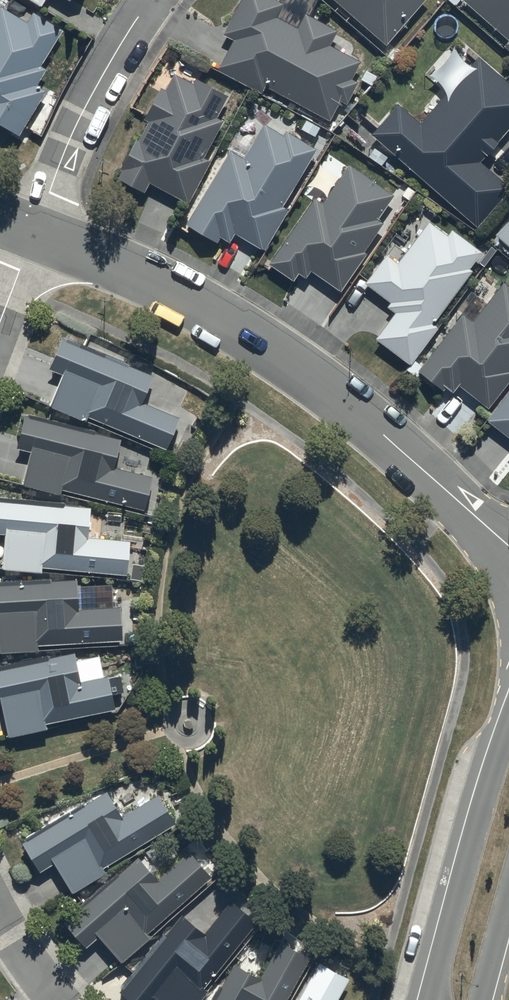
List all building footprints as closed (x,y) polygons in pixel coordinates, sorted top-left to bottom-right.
[(41,8),(46,0),(27,0),(41,8)] [(274,0),(240,0),(222,35),(234,42),(219,69),(261,92),(263,87),(328,122),(339,102),(344,105),(356,83),(350,80),(359,63),(327,46),(335,32),(304,15),(296,30),(275,18),(282,5),(274,0)] [(385,48),(426,0),(329,0),(385,48)] [(446,2),(454,9),(461,1),(507,42),(503,47),(508,52),(508,0),(448,0),(446,2)] [(20,137),(46,93),(36,87),(46,70),(40,67),(61,31),(32,13),(25,23),(0,8),(0,125),(20,137)] [(371,135),(476,229),(508,192),(508,191),(479,164),(508,130),(508,83),(481,58),(421,126),(398,105),(371,135)] [(227,98),(197,81),(195,80),(192,86),(172,75),(163,92),(160,90),(143,120),(149,124),(138,143),(135,141),(119,170),(121,171),(117,179),(142,193),(148,183),(184,203),(207,162),(203,159),(223,123),(216,119),(227,98)] [(243,159),(230,152),(185,228),(216,246),(220,239),(228,244),(233,235),(262,253),(287,211),(281,208),(315,149),(288,132),(285,136),(264,124),(243,159)] [(393,197),(348,166),(322,205),(313,199),(267,266),(290,282),(296,274),(305,280),(311,272),(340,292),(365,255),(363,254),(383,225),(377,221),(393,197)] [(493,237),(508,251),(508,218),(493,237)] [(446,236),(426,222),(397,265),(385,256),(365,285),(389,302),(384,308),(393,314),(374,341),(409,366),(435,329),(433,328),(471,274),(467,272),(480,253),(450,232),(446,236)] [(503,283),(472,322),(463,316),(416,376),(440,395),(444,390),(451,395),(457,388),(487,411),(508,380),(508,287),(503,283)] [(151,376),(61,339),(48,370),(62,376),(49,408),(85,423),(87,419),(164,451),(177,420),(139,404),(151,376)] [(486,423),(508,440),(508,393),(486,423)] [(120,442),(24,415),(15,450),(29,453),(20,485),(60,496),(61,490),(142,513),(151,480),(113,470),(120,442)] [(0,500),(0,535),(4,535),(1,571),(40,574),(41,569),(125,577),(128,542),(87,538),(90,508),(0,500)] [(0,583),(0,654),(38,653),(38,646),(121,644),(120,609),(77,610),(76,581),(0,583)] [(0,669),(0,707),(7,740),(46,731),(45,727),(114,713),(110,696),(121,694),(118,676),(79,684),(73,654),(0,669)] [(105,794),(22,846),(39,874),(54,865),(73,895),(104,875),(102,870),(173,825),(156,797),(121,819),(105,794)] [(136,860),(63,924),(84,949),(96,938),(120,965),(149,939),(145,935),(209,879),(187,854),(155,882),(136,860)] [(181,917),(117,995),(124,999),(201,999),(206,993),(201,990),(255,923),(229,902),(203,935),(181,917)] [(308,960),(279,944),(259,980),(232,966),(213,999),(285,999),(308,960)] [(345,981),(317,966),(298,999),(334,999),(345,981)]
